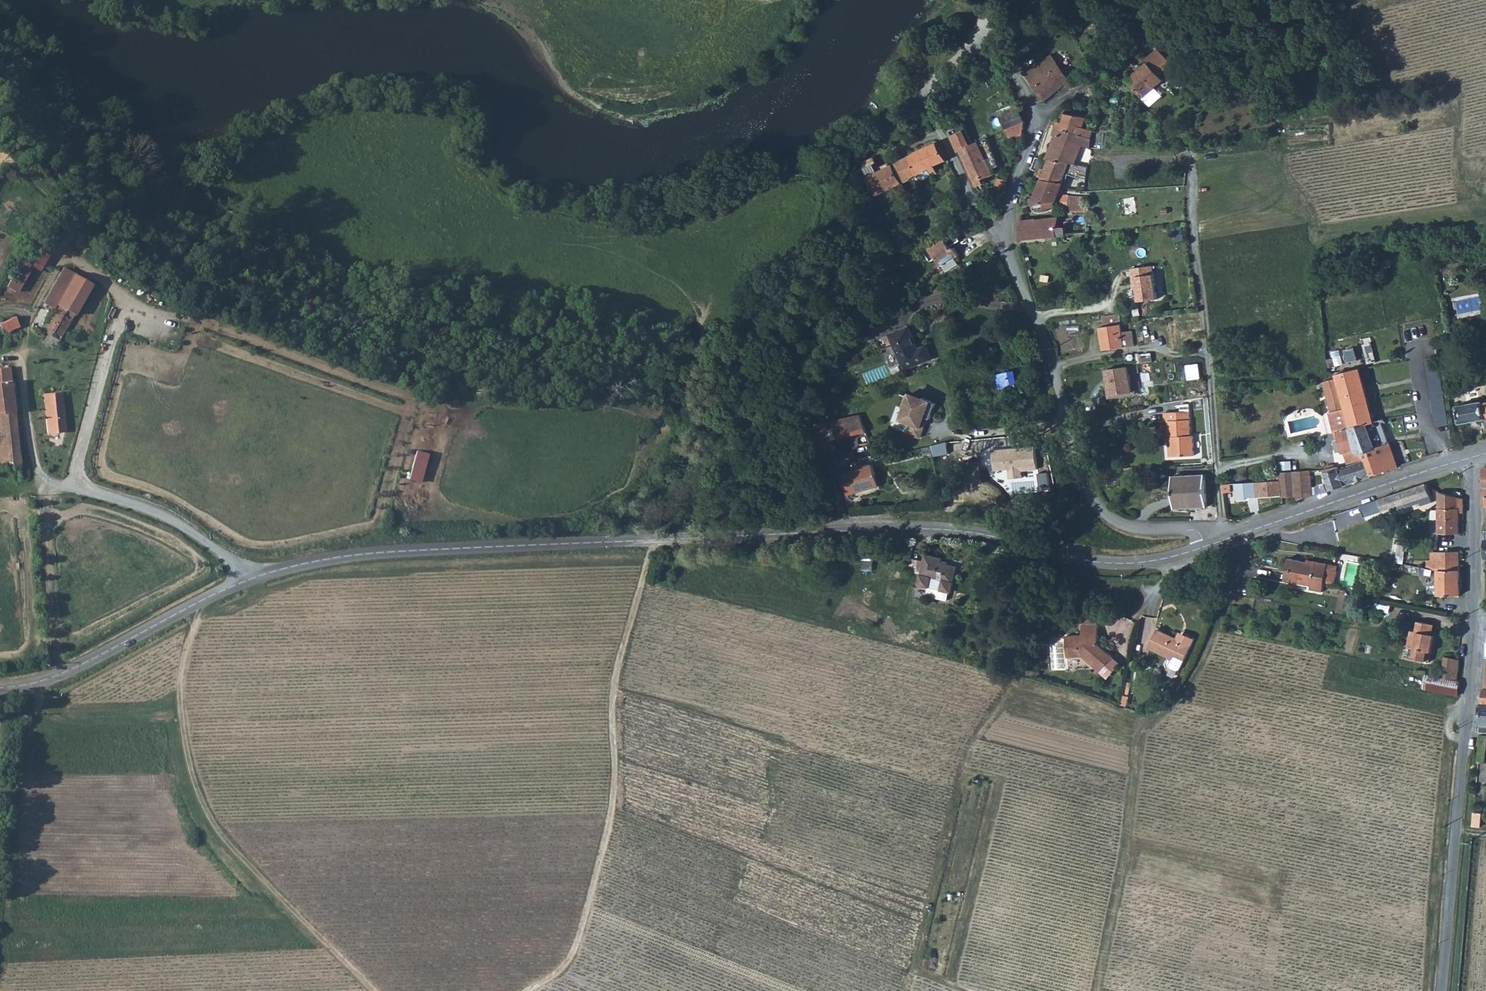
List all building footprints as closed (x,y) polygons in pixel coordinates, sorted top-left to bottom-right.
[(1150,66),(1129,83),(1143,101),(1164,84),(1161,81),(1174,70),(1160,51),(1147,62),(1150,66)] [(1026,74),(1035,86),(1060,67),(1053,55),(1026,74)] [(1067,91),(1073,86),(1060,67),(1035,86),(1046,100),(1064,86),(1067,91)] [(1100,81),(1097,83),(1088,91),(1093,98),(1106,89),(1100,81)] [(1000,114),(1006,130),(1025,121),(1019,106),(1000,114)] [(1064,129),(1090,139),(1092,132),(1083,128),(1087,117),(1069,114),(1064,129)] [(1025,121),(1006,130),(1011,141),(1022,137),(1023,130),(1025,121)] [(962,149),(974,144),(964,123),(949,130),(959,150),(962,149)] [(1090,139),(1064,129),(1053,158),(1069,164),(1071,164),(1088,164),(1091,139),(1090,139)] [(979,142),(991,170),(999,166),(987,138),(979,142)] [(962,149),(970,170),(976,182),(982,180),(993,175),(991,170),(979,142),(974,144),(962,149)] [(924,150),(933,168),(948,161),(947,159),(939,143),(924,150)] [(897,170),(903,183),(933,168),(924,150),(894,164),(897,170)] [(1069,164),(1053,158),(1045,178),(1062,185),(1066,176),(1075,176),(1077,174),(1089,174),(1089,164),(1088,164),(1071,164),(1069,164)] [(870,176),(879,194),(903,183),(897,170),(894,164),(870,176)] [(1033,204),(1034,209),(1045,208),(1045,203),(1056,202),(1062,185),(1045,178),(1036,204),(1033,204)] [(982,180),(976,182),(977,185),(978,188),(980,187),(982,192),(984,191),(982,186),(985,185),(982,180)] [(1060,207),(1068,208),(1067,211),(1087,211),(1087,194),(1064,194),(1060,207)] [(1088,233),(1087,211),(1067,211),(1064,227),(1058,228),(1059,236),(1069,235),(1069,242),(1077,242),(1080,235),(1088,235),(1088,233)] [(1022,220),(1019,241),(1058,237),(1059,236),(1058,228),(1060,216),(1022,220)] [(955,233),(924,251),(931,262),(936,258),(941,267),(960,256),(955,247),(952,248),(950,246),(960,241),(955,233)] [(23,261),(9,288),(20,294),(34,266),(23,261)] [(1139,301),(1157,299),(1153,266),(1130,268),(1134,288),(1138,289),(1139,301)] [(39,329),(45,333),(55,340),(88,283),(72,273),(39,329)] [(1,332),(17,326),(13,317),(0,323),(0,329),(1,332)] [(1100,328),(1103,351),(1123,348),(1121,333),(1120,325),(1100,328)] [(893,334),(906,369),(933,359),(928,346),(920,349),(912,327),(893,334)] [(1133,346),(1131,331),(1121,333),(1123,348),(1133,346)] [(1357,344),(1347,347),(1350,359),(1360,356),(1357,344)] [(20,483),(7,355),(0,356),(0,483),(20,483)] [(1371,475),(1379,472),(1398,466),(1386,429),(1384,423),(1386,422),(1385,417),(1383,417),(1375,420),(1362,365),(1338,369),(1341,384),(1356,450),(1362,456),(1366,460),(1371,475)] [(863,375),(867,385),(892,376),(888,366),(863,375)] [(1136,366),(1105,369),(1110,399),(1134,395),(1130,374),(1138,374),(1136,366)] [(1442,366),(1428,368),(1430,382),(1432,396),(1434,409),(1436,423),(1438,437),(1453,435),(1450,421),(1448,407),(1446,393),(1444,380),(1442,366)] [(998,374),(1000,383),(1007,382),(1008,387),(1018,386),(1016,370),(1005,372),(1005,373),(998,374)] [(1340,437),(1344,453),(1356,450),(1341,384),(1330,386),(1335,410),(1329,411),(1334,432),(1339,430),(1340,437)] [(63,431),(64,429),(63,429),(60,391),(42,393),(46,432),(63,431)] [(935,402),(912,392),(901,420),(912,426),(909,434),(922,439),(935,402)] [(1485,402),(1485,401),(1460,406),(1463,422),(1485,419),(1485,402)] [(856,426),(857,429),(865,426),(859,408),(817,422),(827,450),(835,447),(828,427),(835,424),(838,432),(856,426)] [(1186,412),(1162,413),(1162,422),(1166,422),(1166,437),(1170,437),(1171,457),(1192,455),(1190,436),(1188,436),(1186,412)] [(839,435),(857,429),(856,426),(838,432),(839,435)] [(433,453),(420,449),(412,476),(425,480),(433,453)] [(1362,456),(1356,450),(1344,453),(1346,462),(1362,456)] [(1366,460),(1362,456),(1346,462),(1325,468),(1331,488),(1354,480),(1371,475),(1366,460)] [(877,465),(845,471),(849,490),(862,488),(862,490),(881,487),(877,465)] [(1281,497),(1294,496),(1295,499),(1306,495),(1312,494),(1308,482),(1300,484),(1300,471),(1280,472),(1280,480),(1281,496),(1281,497)] [(1172,476),(1173,508),(1205,506),(1204,475),(1172,476)] [(1281,496),(1280,480),(1263,481),(1264,497),(1281,496)] [(1249,499),(1264,497),(1263,481),(1248,483),(1249,499)] [(1423,504),(1434,501),(1428,483),(1410,489),(1373,501),(1361,505),(1365,515),(1421,498),(1423,504)] [(1330,484),(1315,486),(1316,494),(1330,492),(1330,484)] [(1463,497),(1441,489),(1440,506),(1440,533),(1460,532),(1460,507),(1465,507),(1465,505),(1464,498),(1463,497)] [(1438,550),(1438,569),(1460,568),(1459,549),(1438,550)] [(944,558),(926,555),(920,585),(930,588),(929,592),(950,597),(951,592),(953,592),(959,566),(943,563),(944,558)] [(1316,564),(1288,558),(1284,581),(1312,586),(1312,589),(1323,591),(1324,582),(1331,583),(1334,580),(1337,565),(1316,561),(1316,564)] [(1428,567),(1427,574),(1438,576),(1439,595),(1461,594),(1460,568),(1438,569),(1435,569),(1428,567)] [(1417,628),(1434,631),(1435,624),(1419,620),(1417,628)] [(1084,636),(1067,636),(1067,658),(1084,658),(1099,674),(1114,659),(1102,646),(1101,624),(1084,625),(1084,636)] [(1417,628),(1412,627),(1408,646),(1418,648),(1416,658),(1429,661),(1436,635),(1434,634),(1434,631),(1417,628)] [(1153,631),(1143,650),(1167,662),(1169,659),(1179,664),(1190,642),(1182,637),(1179,638),(1177,640),(1176,642),(1173,641),(1153,631)] [(1179,638),(1182,637),(1176,634),(1173,641),(1176,642),(1177,640),(1179,638)] [(1443,676),(1459,679),(1460,660),(1445,656),(1443,676)] [(1460,684),(1460,680),(1459,679),(1443,676),(1430,674),(1426,673),(1423,688),(1457,694),(1460,684)] [(1485,762),(1485,750),(1485,738),(1480,737),(1478,756),(1478,762),(1485,762)] [(1472,826),(1480,826),(1481,812),(1473,812),(1472,826)]
